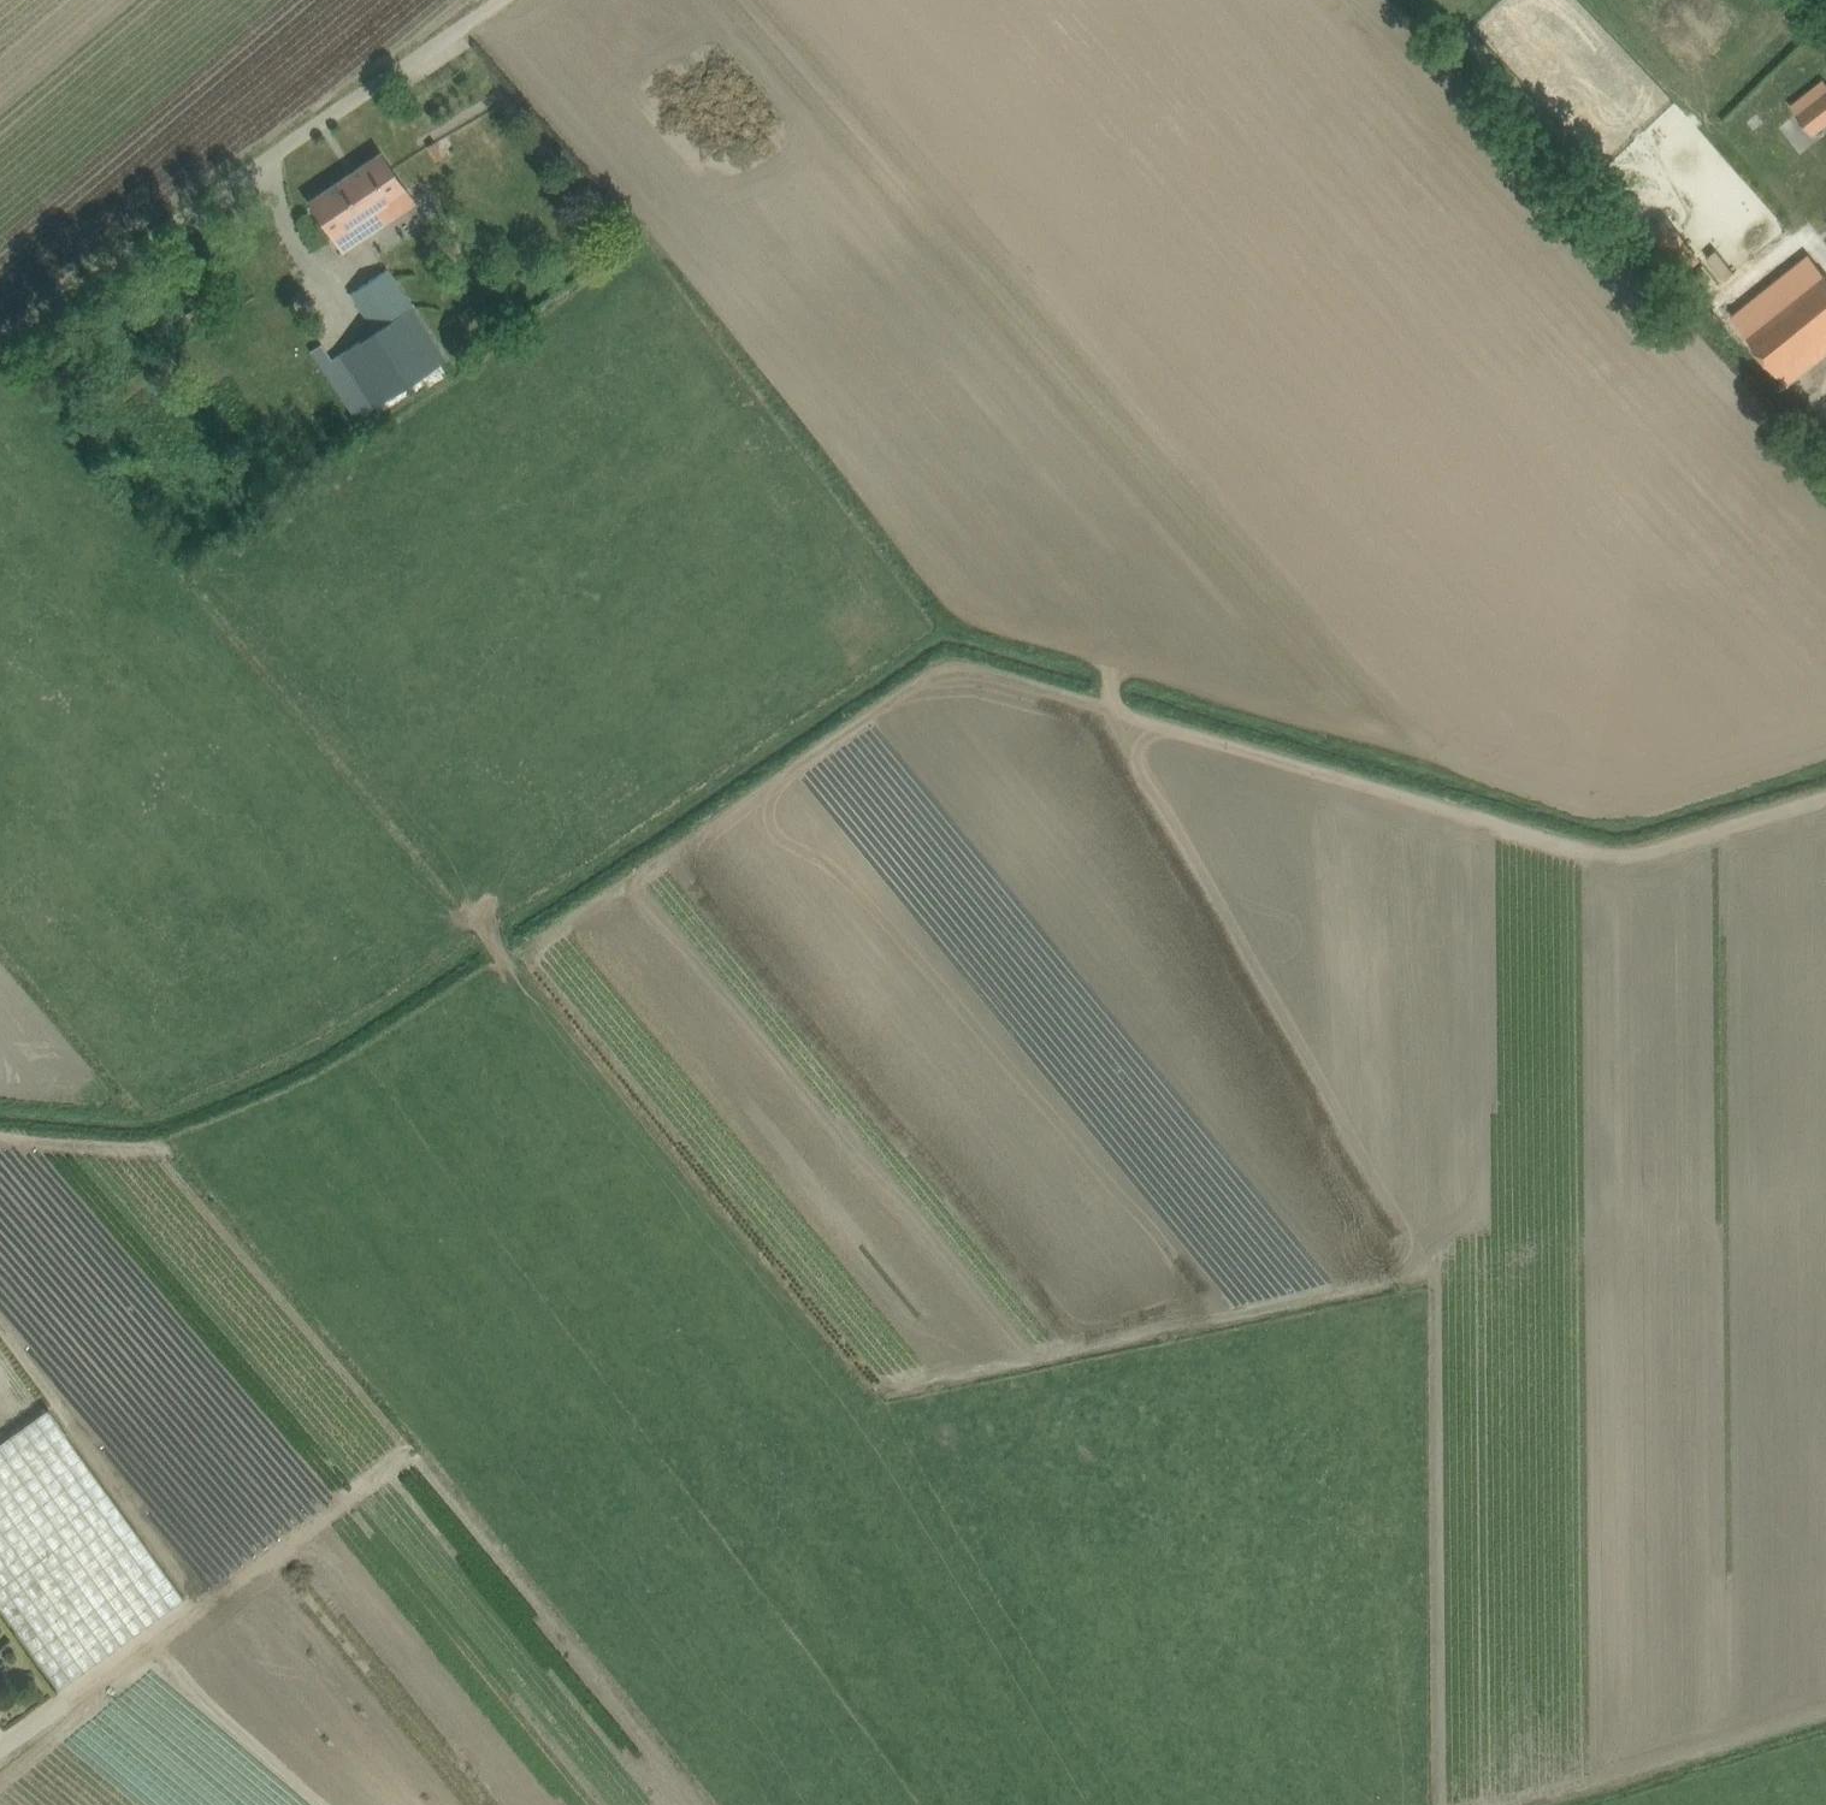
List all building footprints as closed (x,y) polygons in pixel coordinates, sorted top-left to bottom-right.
[(1790,105),(1813,134),(1825,124),(1825,81),(1824,78),(1790,105)] [(434,140),(427,145),(436,158),(443,153),(434,140)] [(380,152),(308,201),(322,221),(343,252),(366,237),(376,230),(378,228),(379,227),(370,213),(405,189),(405,188),(394,172),(380,152)] [(1666,231),(1655,239),(1682,273),(1693,265),(1666,231)] [(321,344),(312,350),(323,366),(358,418),(447,357),(431,334),(415,309),(387,268),(387,269),(351,292),(377,330),(332,360),(321,344)] [(1746,334),(1785,384),(1825,352),(1825,276),(1824,273),(1746,334)] [(47,1409),(0,1443),(0,1606),(60,1688),(184,1598),(47,1409)]
